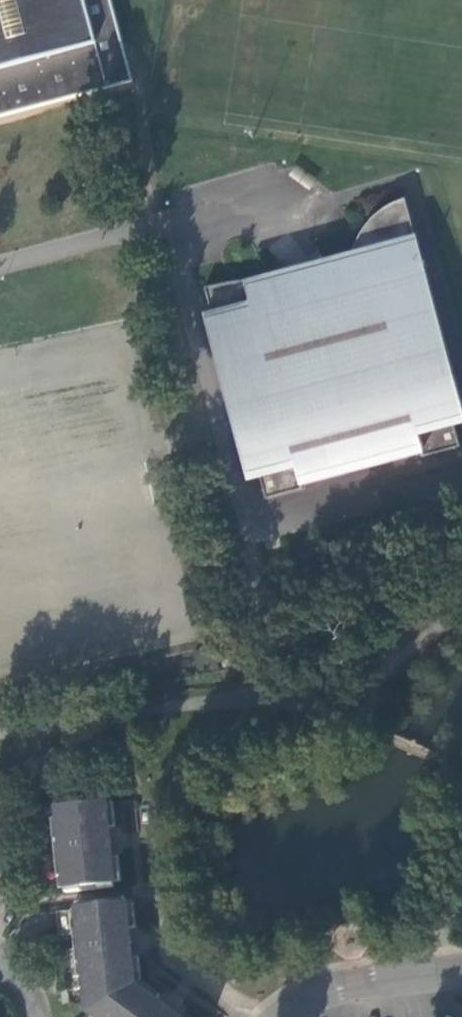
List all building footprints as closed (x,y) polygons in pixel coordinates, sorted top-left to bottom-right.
[(133,81),(111,0),(0,0),(0,117),(133,81)] [(206,288),(214,320),(208,322),(212,337),(249,475),(260,472),(266,497),(303,487),(302,482),(423,450),(424,455),(461,445),(454,420),(461,418),(461,407),(423,260),(422,260),(406,201),(407,199),(402,201),(397,203),(392,205),(388,208),(384,211),(379,214),(375,217),(372,221),(368,225),(365,229),(354,251),(351,253),(349,256),(347,259),(344,261),(341,263),(337,265),(334,266),(331,268),(274,283),(273,280),(263,280),(254,280),(244,281),(234,282),(225,284),(215,286),(206,288)] [(108,798),(51,804),(54,833),(47,834),(49,864),(57,863),(60,893),(110,888),(109,884),(116,883),(114,858),(107,859),(105,844),(104,828),(111,827),(108,798)] [(71,905),(74,935),(68,936),(71,963),(77,963),(81,1012),(88,1016),(174,1016),(163,1009),(151,1000),(156,994),(136,980),(134,957),(127,958),(126,943),(124,929),(131,929),(128,903),(121,903),(121,900),(71,905)]
